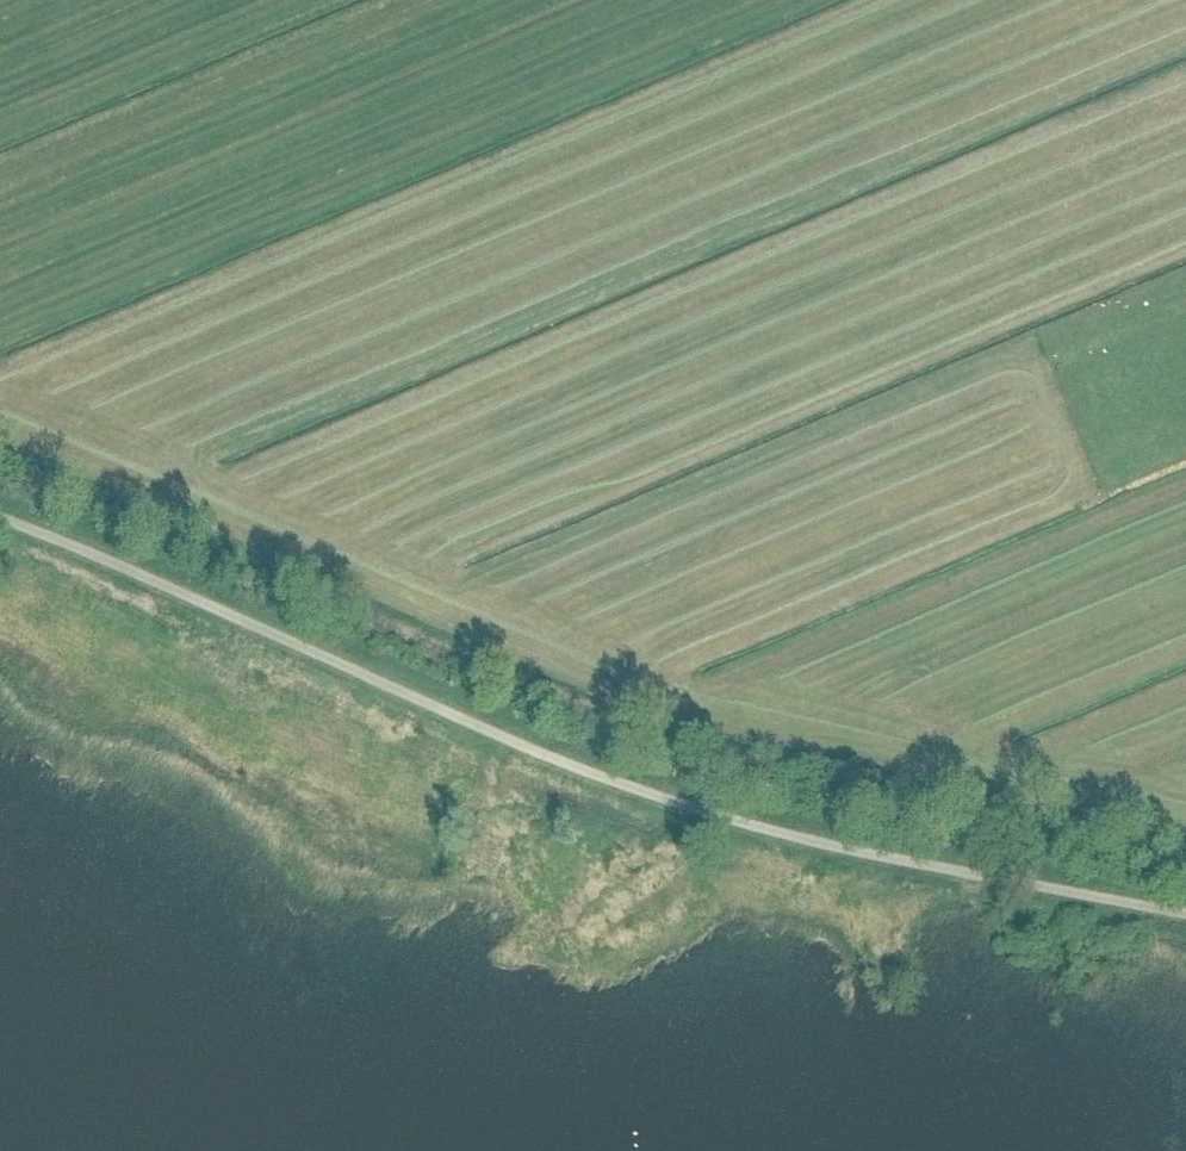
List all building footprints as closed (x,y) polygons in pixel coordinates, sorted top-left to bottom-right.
[(934,851),(937,864),(955,861),(952,846),(934,851)]
